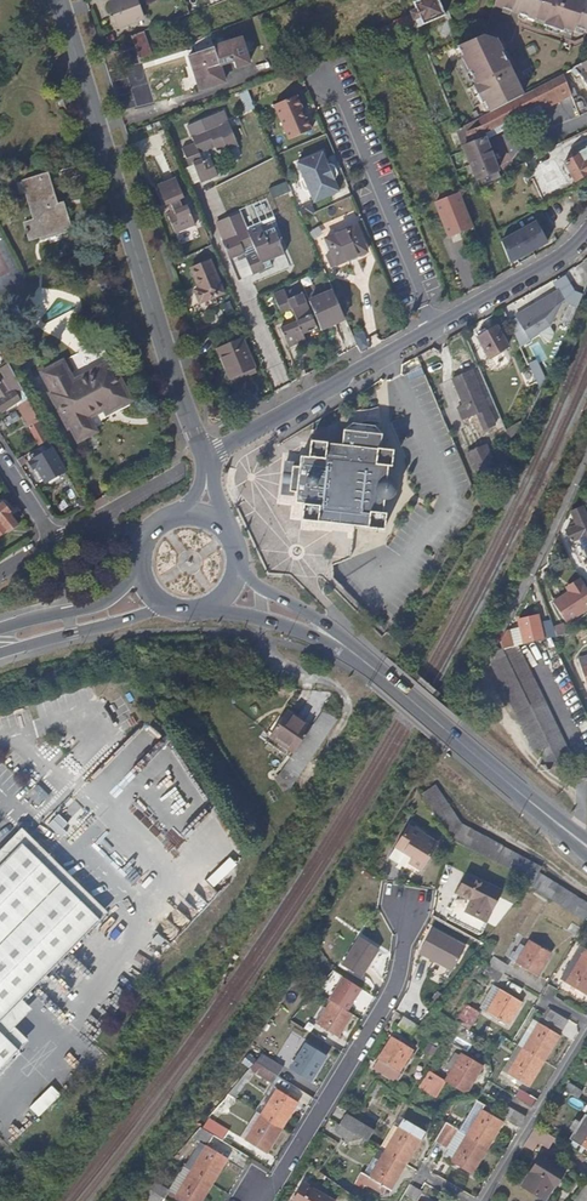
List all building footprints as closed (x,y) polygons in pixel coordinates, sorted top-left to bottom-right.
[(145,0),(124,0),(118,2),(127,28),(152,19),(145,0)] [(436,0),(425,0),(412,6),(414,12),(409,14),(411,18),(394,25),(394,27),(375,34),(378,43),(396,36),(408,31),(415,29),(416,31),(444,19),(436,0)] [(494,9),(510,14),(534,23),(535,21),(548,26),(547,30),(566,37),(568,32),(578,36),(579,32),(586,35),(586,2),(581,0),(497,0),(494,9)] [(411,39),(408,31),(396,36),(399,44),(411,39)] [(151,59),(142,35),(132,39),(141,63),(151,59)] [(239,39),(215,49),(221,66),(233,61),(235,68),(248,63),(239,39)] [(487,105),(492,114),(525,97),(496,43),(482,40),(459,50),(478,88),(474,89),(483,107),(487,105)] [(227,82),(221,66),(215,49),(192,57),(204,91),(227,82)] [(582,68),(582,67),(574,70),(575,72),(571,74),(578,81),(582,80),(586,88),(586,66),(582,68)] [(567,76),(534,93),(544,113),(571,100),(568,94),(570,93),(568,88),(572,87),(567,76)] [(239,92),(245,112),(255,109),(249,90),(239,92)] [(525,97),(492,114),(478,122),(481,130),(467,136),(464,129),(456,133),(470,169),(473,175),(476,182),(498,172),(485,136),(514,122),(517,126),(545,114),(544,113),(534,93),(525,97)] [(570,93),(568,94),(571,100),(580,118),(586,115),(586,112),(583,103),(580,104),(575,95),(572,96),(570,93)] [(302,113),(296,99),(273,108),(287,144),(311,134),(306,122),(304,123),(300,113),(302,113)] [(481,130),(478,122),(464,129),(467,136),(481,130)] [(237,147),(227,123),(192,138),(194,144),(181,150),(186,164),(192,162),(193,166),(202,186),(219,179),(211,159),(202,163),(200,156),(215,149),(216,152),(225,149),(226,152),(237,147)] [(565,155),(560,145),(547,152),(552,162),(565,155)] [(577,155),(578,157),(565,164),(575,182),(586,176),(586,150),(577,155)] [(327,170),(322,157),(296,168),(302,184),(300,184),(299,188),(302,196),(305,197),(308,196),(313,208),(339,197),(333,184),(335,183),(337,178),(334,172),(330,169),(327,170)] [(30,242),(70,229),(65,212),(64,213),(60,214),(47,175),(20,184),(34,222),(25,225),(30,242)] [(185,201),(177,181),(158,189),(167,208),(171,207),(174,214),(167,217),(175,237),(196,228),(187,208),(183,210),(180,203),(185,201)] [(291,195),(287,186),(269,191),(274,202),(291,195)] [(470,232),(456,198),(435,206),(448,240),(470,232)] [(251,231),(244,213),(234,217),(241,235),(251,231)] [(276,228),(272,219),(259,224),(260,227),(263,233),(274,228),(276,228)] [(536,224),(518,234),(516,235),(504,242),(515,261),(518,267),(527,262),(534,258),(532,254),(547,245),(540,232),(536,224)] [(263,233),(260,227),(251,231),(241,235),(224,243),(231,260),(245,254),(243,249),(255,244),(259,254),(248,258),(255,274),(272,267),(269,260),(284,253),(274,228),(263,233)] [(366,258),(355,233),(325,246),(329,254),(336,268),(337,271),(366,258)] [(515,261),(504,242),(500,244),(508,265),(515,261)] [(336,268),(329,254),(323,256),(330,271),(336,268)] [(223,293),(210,260),(190,268),(198,289),(195,290),(200,302),(223,293)] [(344,319),(333,292),(309,302),(320,329),(344,319)] [(316,328),(302,293),(289,298),(287,294),(275,299),(281,313),(292,309),(296,320),(280,327),(288,347),(305,340),(303,334),(316,328)] [(543,331),(561,306),(558,298),(512,317),(515,324),(509,327),(516,344),(522,342),(521,340),(538,334),(543,331)] [(260,329),(273,360),(281,357),(269,326),(260,329)] [(507,348),(497,327),(486,332),(489,338),(479,343),(487,358),(507,348)] [(273,360),(260,329),(251,332),(264,364),(273,360)] [(489,338),(486,332),(476,337),(479,343),(489,338)] [(254,369),(242,338),(217,348),(229,379),(254,369)] [(539,343),(532,346),(537,361),(545,358),(539,343)] [(78,378),(95,416),(104,411),(106,416),(132,402),(109,361),(78,378)] [(539,361),(531,363),(537,382),(545,379),(539,361)] [(45,371),(82,440),(96,432),(89,419),(95,416),(78,378),(72,381),(62,362),(45,371)] [(7,366),(0,370),(0,375),(4,383),(0,385),(0,412),(1,413),(19,402),(15,396),(22,392),(7,366)] [(256,374),(254,369),(229,379),(231,384),(256,374)] [(77,442),(82,440),(45,371),(40,374),(50,392),(48,394),(68,430),(70,429),(77,442)] [(494,426),(470,372),(451,381),(462,407),(456,409),(461,421),(475,415),(482,431),(494,426)] [(44,440),(24,403),(15,409),(35,445),(44,440)] [(18,422),(13,414),(0,422),(5,430),(18,422)] [(385,480),(387,468),(387,466),(391,467),(393,451),(380,449),(381,435),(374,426),(352,423),(342,430),(341,445),(327,443),(326,443),(310,441),(308,458),(300,456),(298,467),(292,466),(289,492),(296,493),(294,503),(303,504),(301,521),(317,523),(318,522),(331,523),(383,530),(385,514),(381,513),(382,500),(387,500),(391,499),(394,495),(395,491),(394,486),(390,482),(385,480)] [(51,447),(48,441),(35,449),(38,455),(34,457),(31,455),(26,458),(28,461),(27,462),(32,470),(36,467),(46,482),(62,472),(47,449),(51,447)] [(493,465),(485,447),(466,455),(474,473),(493,465)] [(1,501),(0,502),(0,534),(7,528),(9,530),(18,523),(8,513),(10,511),(1,501)] [(582,507),(570,512),(575,525),(565,530),(570,541),(581,536),(586,534),(586,519),(582,507)] [(379,533),(353,531),(352,547),(378,549),(379,533)] [(574,632),(569,612),(549,617),(550,621),(554,631),(567,628),(569,633),(574,632)] [(510,628),(509,624),(507,627),(499,639),(502,648),(518,645),(544,639),(537,614),(518,619),(519,626),(522,639),(512,640),(510,628)] [(554,631),(550,621),(543,623),(548,638),(551,637),(556,636),(554,631)] [(522,639),(519,626),(510,628),(512,640),(522,639)] [(569,633),(567,628),(554,631),(556,636),(569,633)] [(549,711),(528,668),(518,645),(502,648),(528,703),(554,756),(557,764),(558,766),(571,759),(549,711)] [(528,703),(502,648),(494,650),(491,666),(511,705),(529,742),(535,753),(539,752),(548,768),(557,764),(554,756),(528,703)] [(313,758),(340,719),(325,709),(321,715),(313,726),(299,748),(286,768),(297,775),(301,777),(313,758)] [(313,726),(289,710),(275,732),(299,748),(313,726)] [(30,767),(19,778),(29,788),(41,777),(30,767)] [(486,837),(461,823),(457,816),(435,785),(421,794),(433,812),(452,839),(454,842),(475,853),(530,880),(532,881),(539,884),(579,904),(586,908),(586,901),(576,894),(538,871),(540,866),(527,859),(486,837)] [(420,870),(437,842),(408,824),(393,849),(410,858),(407,864),(412,867),(417,870),(420,870)] [(0,849),(0,864),(20,844),(98,920),(106,912),(20,829),(0,849)] [(99,921),(98,920),(20,844),(0,864),(0,1021),(99,921)] [(215,885),(239,863),(232,856),(208,878),(215,885)] [(485,923),(500,894),(468,877),(458,895),(472,902),(466,914),(485,923)] [(464,949),(432,930),(419,952),(451,971),(464,949)] [(361,977),(378,949),(359,937),(342,966),(361,977)] [(536,974),(549,952),(529,940),(526,946),(517,962),(536,974)] [(517,962),(526,946),(520,943),(511,959),(517,962)] [(579,958),(586,948),(580,945),(574,955),(579,958)] [(586,991),(586,949),(586,948),(579,958),(574,955),(559,978),(586,994),(586,991)] [(508,965),(494,956),(489,964),(504,973),(508,965)] [(504,973),(489,964),(484,972),(499,981),(504,973)] [(351,982),(333,970),(326,978),(345,991),(351,982)] [(487,1012),(501,989),(493,985),(480,1008),(487,1012)] [(506,1024),(520,1001),(501,989),(487,1012),(506,1024)] [(352,1006),(361,1013),(373,996),(363,990),(352,1006)] [(337,1037),(351,1014),(330,1001),(321,1015),(316,1023),(316,1024),(324,1029),(337,1037)] [(469,1030),(480,1012),(466,1004),(455,1022),(457,1023),(469,1030)] [(567,1020),(550,1009),(545,1018),(562,1028),(567,1020)] [(418,1025),(405,1017),(399,1026),(411,1034),(418,1025)] [(522,1048),(538,1021),(533,1018),(516,1045),(522,1048)] [(543,1061),(559,1035),(538,1021),(522,1048),(525,1050),(543,1061)] [(430,1037),(417,1028),(413,1032),(427,1042),(430,1037)] [(16,1051),(0,1035),(0,1067),(16,1051)] [(410,1051),(412,1048),(391,1036),(373,1068),(394,1080),(407,1057),(410,1051)] [(309,1082),(325,1056),(305,1044),(290,1069),(309,1082)] [(507,1071),(522,1048),(516,1045),(502,1068),(507,1071)] [(527,1085),(543,1061),(525,1050),(522,1048),(507,1071),(506,1073),(527,1085)] [(466,1092),(481,1065),(461,1052),(445,1080),(466,1092)] [(283,1067),(262,1053),(255,1061),(278,1076),(283,1067)] [(66,1059),(60,1064),(69,1074),(75,1069),(66,1059)] [(278,1076),(255,1061),(249,1068),(273,1084),(278,1076)] [(435,1097),(444,1082),(433,1075),(434,1074),(427,1069),(417,1086),(435,1097)] [(581,1090),(568,1082),(564,1089),(576,1097),(581,1090)] [(29,1106),(39,1116),(62,1094),(53,1084),(29,1106)] [(282,1127),(296,1102),(276,1089),(260,1113),(282,1127)] [(536,1099),(524,1091),(522,1090),(517,1098),(530,1106),(536,1100),(536,1099)] [(232,1109),(239,1100),(228,1093),(208,1116),(216,1121),(228,1106),(232,1109)] [(484,1108),(487,1104),(479,1099),(472,1110),(479,1115),(484,1108)] [(520,1126),(523,1116),(523,1115),(507,1106),(502,1115),(519,1126),(520,1126)] [(492,1119),(495,1115),(484,1108),(479,1115),(467,1135),(478,1141),(482,1134),(488,1124),(492,1119)] [(244,1140),(260,1113),(255,1110),(239,1137),(244,1140)] [(584,1112),(577,1123),(574,1128),(568,1136),(586,1148),(586,1114),(584,1112)] [(265,1153),(282,1127),(260,1113),(244,1140),(265,1153)] [(371,1129),(345,1113),(338,1124),(354,1134),(365,1140),(371,1129)] [(488,1147),(504,1121),(495,1115),(492,1119),(488,1124),(482,1134),(478,1141),(488,1147)] [(216,1121),(208,1116),(202,1127),(213,1135),(223,1141),(228,1129),(216,1121)] [(401,1125),(404,1119),(398,1116),(395,1121),(401,1125)] [(404,1163),(424,1131),(404,1119),(401,1125),(384,1151),(404,1163)] [(574,1128),(577,1123),(573,1120),(569,1125),(574,1128)] [(384,1151),(401,1125),(395,1121),(378,1148),(384,1151)] [(445,1148),(458,1129),(447,1123),(445,1123),(444,1124),(434,1141),(445,1148)] [(354,1134),(338,1124),(334,1131),(349,1140),(354,1134)] [(547,1148),(554,1137),(536,1125),(524,1144),(533,1150),(538,1142),(547,1148)] [(202,1127),(201,1127),(200,1126),(191,1136),(199,1141),(206,1145),(213,1135),(202,1127)] [(452,1159),(467,1135),(459,1130),(455,1137),(444,1153),(444,1155),(452,1159)] [(567,1138),(560,1132),(556,1138),(563,1143),(567,1138)] [(476,1146),(478,1141),(467,1135),(452,1159),(461,1165),(469,1170),(470,1164),(472,1156),(476,1146)] [(580,1145),(568,1137),(567,1138),(563,1143),(570,1147),(575,1151),(580,1145)] [(191,1171),(206,1145),(199,1141),(183,1166),(191,1171)] [(472,1172),(488,1147),(478,1141),(476,1146),(472,1156),(470,1164),(469,1170),(472,1172)] [(211,1184),(227,1160),(227,1158),(206,1145),(191,1171),(211,1184)] [(369,1177),(384,1151),(378,1148),(363,1173),(369,1177)] [(390,1189),(404,1163),(384,1151),(369,1177),(390,1189)] [(554,1187),(564,1172),(540,1157),(522,1186),(544,1200),(553,1186),(554,1187)] [(338,1174),(323,1164),(318,1171),(334,1181),(338,1174)] [(175,1195),(191,1171),(183,1166),(168,1190),(175,1195)] [(211,1184),(191,1171),(175,1195),(174,1197),(181,1200),(201,1200),(211,1184)] [(168,1190),(154,1181),(149,1188),(164,1198),(168,1190)] [(304,1182),(292,1200),(334,1200),(304,1182)] [(421,1191),(418,1189),(409,1183),(408,1183),(402,1195),(410,1200),(415,1200),(421,1191)] [(164,1198),(149,1188),(144,1197),(150,1200),(162,1200),(164,1198)]
